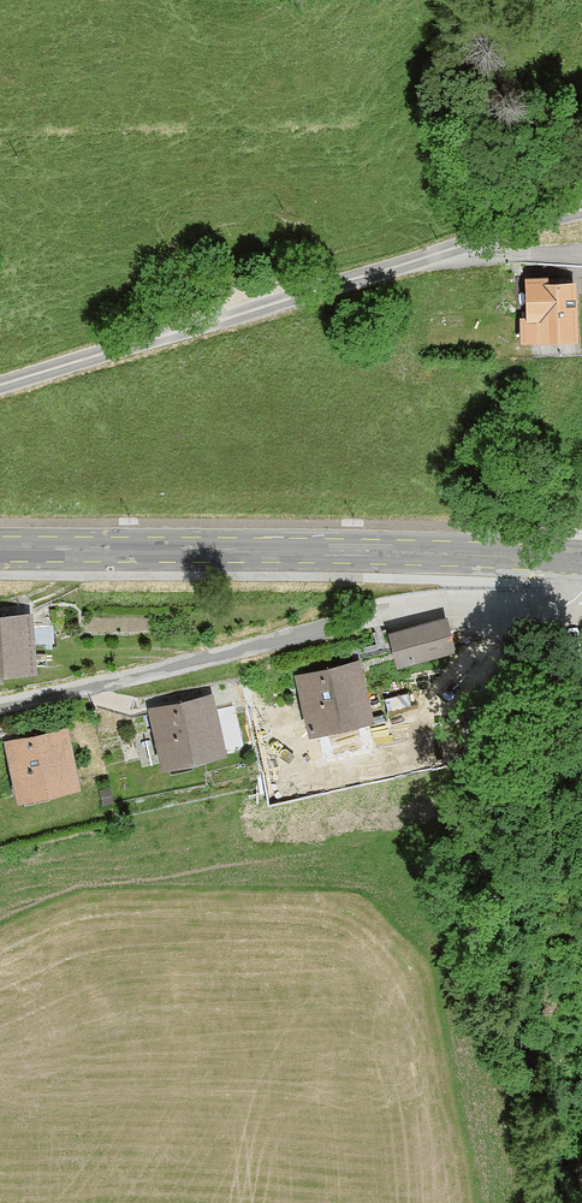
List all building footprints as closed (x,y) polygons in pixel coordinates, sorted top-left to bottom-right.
[(548,271),(525,272),(527,317),(538,317),(539,335),(559,333),(579,333),(577,277),(558,274),(548,276),(548,271)] [(34,613),(0,616),(0,678),(37,676),(34,613)] [(448,618),(389,635),(397,670),(456,653),(448,618)] [(375,724),(361,660),(294,676),(309,739),(319,738),(324,758),(329,761),(369,753),(373,745),(368,726),(375,724)] [(228,756),(214,694),(148,709),(163,772),(228,756)] [(82,792),(68,728),(4,742),(18,806),(82,792)]
